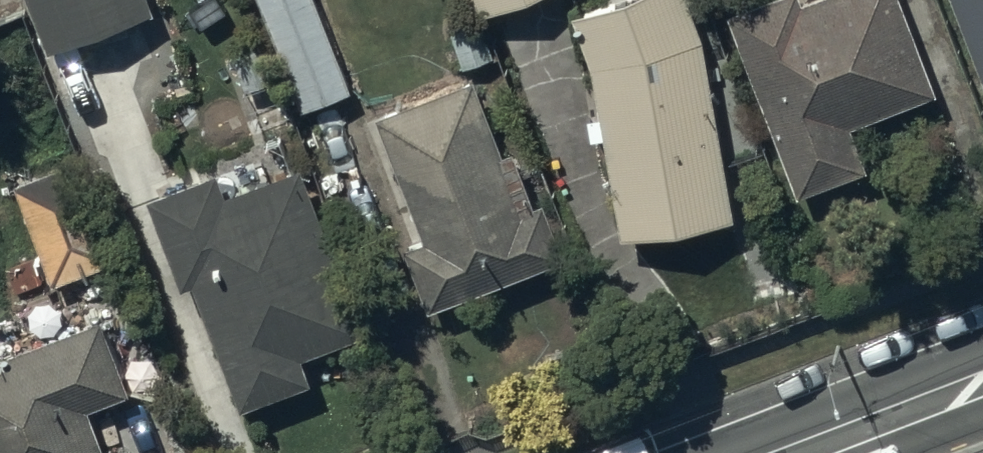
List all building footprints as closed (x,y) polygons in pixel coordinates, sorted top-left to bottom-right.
[(46,55),(152,14),(146,0),(24,0),(46,55)] [(299,115),(349,96),(312,0),(254,0),(299,115)] [(475,17),(520,0),(468,0),(475,17)] [(570,21),(591,73),(620,243),(731,224),(702,43),(685,0),(626,0),(570,21)] [(725,18),(791,200),(866,173),(851,130),(932,100),(896,0),(820,0),(799,8),(797,0),(775,0),(725,18)] [(982,94),(982,0),(948,0),(982,94)] [(473,84),(373,123),(421,244),(401,252),(427,314),(564,265),(537,196),(527,199),(510,154),(502,157),(473,84)] [(77,164),(12,189),(51,290),(116,264),(77,164)] [(216,177),(145,204),(181,296),(189,292),(237,416),(313,387),(303,362),(365,339),(301,171),(225,200),(216,177)] [(0,360),(0,452),(104,452),(89,415),(130,399),(99,321),(0,360)]
